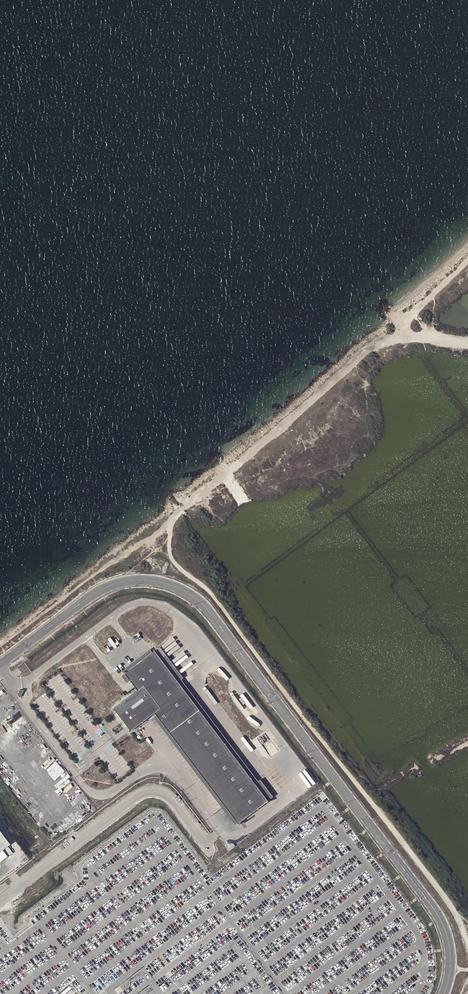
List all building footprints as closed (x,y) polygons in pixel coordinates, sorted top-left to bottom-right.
[(240,821),(266,802),(269,801),(154,650),(154,649),(153,652),(152,652),(126,672),(123,672),(135,687),(137,690),(112,709),(115,709),(129,728),(128,732),(146,719),(154,713),(239,825),(240,821)] [(2,849),(10,843),(0,830),(0,851),(2,849)]
